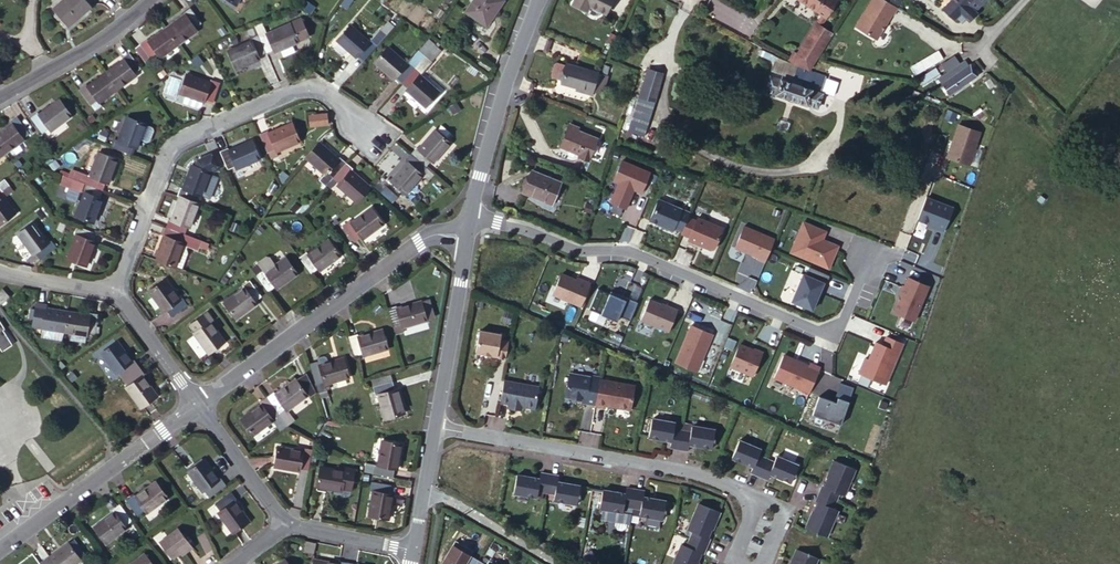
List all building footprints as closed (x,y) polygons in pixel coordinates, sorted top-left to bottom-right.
[(54,10),(72,26),(93,3),(90,0),(63,0),(54,10)] [(466,12),(486,28),(505,4),(500,0),(476,0),(466,12)] [(570,5),(585,12),(589,3),(605,10),(610,0),(572,0),(570,5)] [(808,15),(812,18),(824,0),(788,0),(808,15)] [(873,0),(858,0),(843,27),(865,40),(880,14),(881,15),(885,7),(884,6),(873,0)] [(933,9),(945,19),(947,16),(952,21),(957,16),(960,19),(967,12),(966,10),(975,0),(940,0),(933,9)] [(183,10),(164,24),(176,39),(194,26),(192,24),(200,18),(188,1),(181,6),(183,10)] [(812,18),(808,15),(781,53),(778,51),(772,61),(785,68),(795,71),(818,35),(806,26),(812,18)] [(383,34),(392,22),(386,18),(377,30),(383,34)] [(176,39),(164,24),(145,38),(143,35),(131,44),(142,60),(155,51),(156,53),(176,39)] [(254,33),(262,52),(269,50),(272,50),(274,55),(299,45),(291,25),(267,35),(264,28),(254,33)] [(194,26),(176,39),(179,43),(196,30),(194,26)] [(355,52),(363,58),(375,43),(367,36),(363,41),(344,26),(332,40),(351,57),(355,52)] [(367,36),(375,43),(383,34),(377,30),(375,27),(367,36)] [(255,56),(262,52),(254,33),(248,36),(250,42),(228,52),(236,71),(258,62),(255,56)] [(421,57),(429,47),(422,41),(414,51),(421,57)] [(437,52),(429,47),(421,57),(428,63),(437,52)] [(122,61),(105,73),(117,91),(136,78),(132,72),(138,67),(125,49),(118,55),(122,61)] [(393,78),(398,82),(412,66),(406,61),(402,65),(383,51),(370,67),(389,83),(393,78)] [(412,66),(421,57),(414,51),(406,61),(412,66)] [(926,52),(897,68),(902,76),(931,60),(926,52)] [(949,64),(942,56),(932,62),(939,72),(943,69),(949,64)] [(428,63),(421,57),(412,66),(420,73),(428,63)] [(967,75),(954,60),(949,64),(943,69),(948,74),(933,86),(943,97),(967,75)] [(412,66),(398,82),(407,89),(402,95),(420,110),(435,93),(416,78),(420,73),(412,66)] [(580,86),(590,87),(593,72),(563,66),(559,87),(579,91),(580,86)] [(929,81),(933,86),(948,74),(943,69),(939,72),(929,81)] [(796,90),(799,82),(768,70),(759,93),(809,111),(815,97),(796,90)] [(593,72),(590,87),(601,89),(604,74),(593,72)] [(117,91),(105,73),(87,86),(84,80),(76,86),(88,104),(95,98),(99,103),(117,91)] [(645,73),(635,101),(651,106),(660,79),(645,73)] [(187,75),(180,93),(187,95),(184,104),(198,109),(202,106),(204,102),(205,102),(205,99),(213,102),(220,83),(212,80),(211,83),(187,75)] [(802,75),(799,82),(796,90),(815,97),(821,82),(802,75)] [(38,114),(31,120),(44,138),(52,133),(54,136),(74,123),(61,106),(42,119),(38,114)] [(109,146),(129,153),(132,145),(137,147),(146,122),(127,115),(118,138),(112,136),(109,146)] [(326,118),(312,116),(311,127),(326,128),(326,118)] [(10,159),(29,147),(25,141),(32,136),(19,118),(12,122),(16,127),(0,138),(0,146),(10,159)] [(268,153),(276,150),(277,152),(300,143),(293,125),(270,134),(269,131),(261,135),(268,153)] [(570,126),(561,146),(579,156),(578,159),(590,165),(601,144),(580,134),(581,132),(570,126)] [(987,137),(963,132),(956,165),(980,170),(987,137)] [(415,151),(409,158),(426,174),(432,167),(435,169),(453,149),(437,135),(420,155),(415,151)] [(332,176),(347,160),(339,153),(335,158),(315,141),(302,158),(321,174),(325,170),(332,176)] [(231,149),(223,152),(231,170),(239,167),(240,170),(262,161),(254,142),(232,151),(231,149)] [(10,159),(0,146),(0,166),(10,159)] [(82,181),(102,188),(105,179),(109,181),(118,157),(100,150),(97,157),(91,173),(86,171),(82,181)] [(277,152),(276,150),(268,153),(272,162),(280,159),(277,152)] [(91,173),(97,157),(89,154),(83,170),(86,171),(91,173)] [(182,189),(179,197),(182,198),(200,205),(212,173),(220,170),(214,155),(200,162),(197,168),(194,166),(185,190),(182,189)] [(426,174),(409,158),(403,164),(408,169),(391,187),(407,201),(423,183),(420,180),(426,174)] [(356,202),(368,186),(351,171),(354,166),(347,160),(332,176),(339,182),(336,187),(356,202)] [(69,177),(82,181),(86,171),(83,170),(73,167),(69,177)] [(620,186),(625,188),(616,207),(631,214),(640,196),(642,191),(648,194),(654,181),(642,175),(643,174),(628,167),(620,186)] [(531,172),(521,193),(552,208),(562,187),(531,172)] [(69,177),(66,185),(70,186),(66,197),(77,201),(78,198),(82,199),(76,214),(95,221),(103,197),(101,196),(103,189),(102,188),(82,181),(69,177)] [(4,180),(0,183),(0,194),(3,192),(6,196),(12,192),(4,180)] [(394,203),(399,196),(377,181),(372,187),(394,203)] [(13,216),(0,195),(0,224),(13,216)] [(200,205),(182,198),(173,218),(171,217),(168,225),(186,233),(189,225),(192,226),(200,205)] [(932,201),(923,223),(949,233),(958,211),(932,201)] [(696,220),(697,215),(666,202),(655,226),(678,236),(680,233),(688,237),(696,220)] [(345,224),(339,229),(349,242),(355,237),(359,242),(381,226),(370,210),(348,227),(345,224)] [(704,223),(696,220),(688,237),(687,240),(695,243),(694,246),(717,256),(720,255),(731,231),(705,220),(704,223)] [(39,252),(42,256),(58,245),(54,240),(50,243),(36,224),(20,235),(34,255),(39,252)] [(186,233),(168,225),(164,233),(167,234),(157,259),(175,266),(185,242),(183,241),(186,233)] [(825,234),(805,225),(791,255),(829,272),(837,253),(820,246),(825,234)] [(777,241),(746,228),(737,249),(759,259),(759,261),(767,264),(777,241)] [(89,245),(92,236),(74,229),(70,238),(75,240),(66,263),(83,270),(93,246),(89,245)] [(820,246),(837,253),(839,249),(823,242),(827,235),(825,234),(820,246)] [(295,258),(306,274),(312,270),(316,275),(335,261),(324,244),(305,258),(302,254),(295,258)] [(251,275),(265,295),(270,291),(273,295),(295,280),(284,265),(274,272),(269,266),(265,265),(251,275)] [(581,282),(567,276),(558,295),(586,307),(595,286),(582,280),(581,282)] [(804,283),(795,303),(815,312),(820,301),(824,292),(826,294),(830,285),(810,276),(806,284),(804,283)] [(931,288),(911,280),(907,289),(905,288),(902,298),(903,298),(897,315),(917,323),(931,288)] [(249,306),(258,300),(247,284),(237,292),(241,295),(220,310),(231,325),(252,310),(249,306)] [(157,285),(141,297),(156,318),(160,315),(165,321),(180,310),(175,303),(172,305),(157,285)] [(0,290),(0,303),(9,296),(3,288),(0,290)] [(636,323),(643,306),(623,297),(622,300),(615,297),(603,291),(594,311),(623,323),(625,318),(636,323)] [(674,308),(656,300),(647,322),(674,334),(684,311),(675,307),(674,308)] [(63,335),(66,313),(43,310),(44,303),(35,302),(31,324),(40,325),(39,332),(63,335)] [(395,311),(386,313),(391,333),(399,331),(400,335),(427,327),(422,308),(396,316),(395,311)] [(88,316),(66,313),(63,335),(84,338),(86,332),(94,334),(98,312),(89,311),(88,316)] [(192,337),(186,341),(202,363),(219,350),(204,329),(209,326),(204,318),(187,330),(192,337)] [(4,359),(13,351),(5,339),(7,336),(0,328),(0,355),(4,359)] [(496,333),(474,328),(470,349),(483,352),(492,354),(492,356),(501,357),(504,340),(495,338),(496,333)] [(696,329),(681,365),(703,374),(718,339),(696,329)] [(40,339),(62,342),(63,335),(39,332),(40,339)] [(354,337),(345,339),(350,360),(359,357),(360,362),(384,355),(380,335),(356,342),(354,337)] [(125,379),(141,366),(136,360),(131,363),(118,348),(102,360),(115,377),(120,373),(125,379)] [(759,356),(744,349),(735,370),(758,381),(768,358),(759,354),(759,356)] [(864,367),(897,381),(902,370),(869,356),(864,367)] [(315,364),(307,366),(316,397),(324,395),(324,394),(323,391),(322,388),(347,381),(343,361),(326,366),(324,359),(322,358),(314,360),(315,364)] [(815,372),(789,362),(779,383),(815,399),(826,374),(826,369),(818,365),(815,372)] [(146,373),(141,366),(125,379),(129,385),(125,388),(141,408),(157,396),(141,376),(146,373)] [(596,379),(597,377),(586,375),(586,376),(566,373),(563,394),(565,397),(579,400),(578,403),(592,405),(592,404),(596,379)] [(304,379),(293,385),(305,402),(306,403),(313,398),(304,379)] [(536,386),(500,379),(496,402),(505,404),(504,408),(518,410),(519,406),(532,409),(536,386)] [(632,386),(596,379),(592,404),(602,406),(628,410),(632,386)] [(385,383),(366,389),(368,394),(387,388),(385,383)] [(270,396),(263,401),(275,418),(282,412),(285,416),(305,402),(293,385),(273,400),(270,396)] [(375,402),(382,426),(402,420),(396,395),(389,397),(387,388),(368,394),(370,403),(375,402)] [(275,418),(263,401),(256,407),(258,410),(238,426),(250,441),(270,426),(279,438),(286,433),(275,418)] [(825,402),(817,419),(845,431),(854,410),(844,405),(842,410),(825,402)] [(678,451),(681,434),(673,432),(674,425),(650,421),(647,439),(664,442),(664,440),(670,442),(669,450),(678,451)] [(681,434),(678,451),(687,453),(689,445),(694,446),(694,448),(711,451),(714,433),(691,429),(690,435),(681,434)] [(762,453),(740,444),(732,461),(748,467),(749,465),(754,468),(751,476),(760,479),(767,462),(759,459),(762,453)] [(370,481),(387,484),(389,475),(392,476),(398,451),(379,448),(375,472),(372,472),(370,481)] [(299,473),(308,474),(312,455),(303,453),(302,457),(278,453),(273,475),(298,479),(299,473)] [(774,466),(767,462),(760,479),(768,483),(771,475),(777,477),(776,480),(792,486),(799,469),(777,460),(774,466)] [(824,491),(820,499),(837,506),(840,499),(845,501),(857,474),(836,464),(831,476),(833,477),(830,483),(829,482),(825,492),(824,491)] [(320,470),(317,491),(339,495),(340,489),(349,492),(354,472),(344,470),(343,474),(320,470)] [(203,501),(208,509),(225,495),(220,488),(215,492),(201,472),(182,485),(198,505),(203,501)] [(532,480),(515,477),(511,495),(535,499),(536,493),(545,494),(548,477),(539,475),(537,484),(531,482),(532,480)] [(557,478),(548,477),(545,494),(553,496),(552,503),(575,507),(579,489),(562,486),(561,488),(555,487),(557,478)] [(371,499),(366,523),(383,526),(388,502),(383,501),(385,493),(369,490),(367,498),(371,499)] [(618,499),(619,496),(601,493),(598,511),(622,516),(623,509),(631,511),(634,493),(625,491),(624,500),(618,499)] [(133,505),(127,509),(139,526),(145,521),(148,525),(168,509),(156,492),(136,508),(133,505)] [(644,495),(634,493),(631,511),(640,512),(638,519),(662,523),(665,505),(648,502),(648,504),(642,503),(644,495)] [(811,521),(806,534),(827,543),(839,516),(834,513),(837,506),(820,499),(816,507),(818,508),(814,516),(815,517),(813,522),(811,521)] [(216,525),(232,545),(248,533),(233,513),(237,510),(231,502),(215,515),(220,522),(216,525)] [(720,516),(698,507),(686,533),(692,536),(689,543),(706,550),(710,542),(708,542),(712,533),(710,532),(713,527),(715,527),(720,516)] [(124,538),(132,531),(119,516),(111,522),(115,526),(95,541),(107,557),(126,542),(124,538)] [(161,552),(170,563),(172,563),(175,561),(178,563),(181,563),(191,556),(178,538),(161,552)] [(313,554),(315,543),(306,541),(304,553),(313,554)] [(446,563),(480,563),(482,560),(474,556),(477,551),(459,541),(446,563)] [(706,550),(689,543),(686,550),(680,548),(673,563),(698,563),(701,557),(703,558),(706,550)] [(72,553),(57,563),(81,563),(72,553)] [(818,563),(797,554),(793,563),(818,563)]
